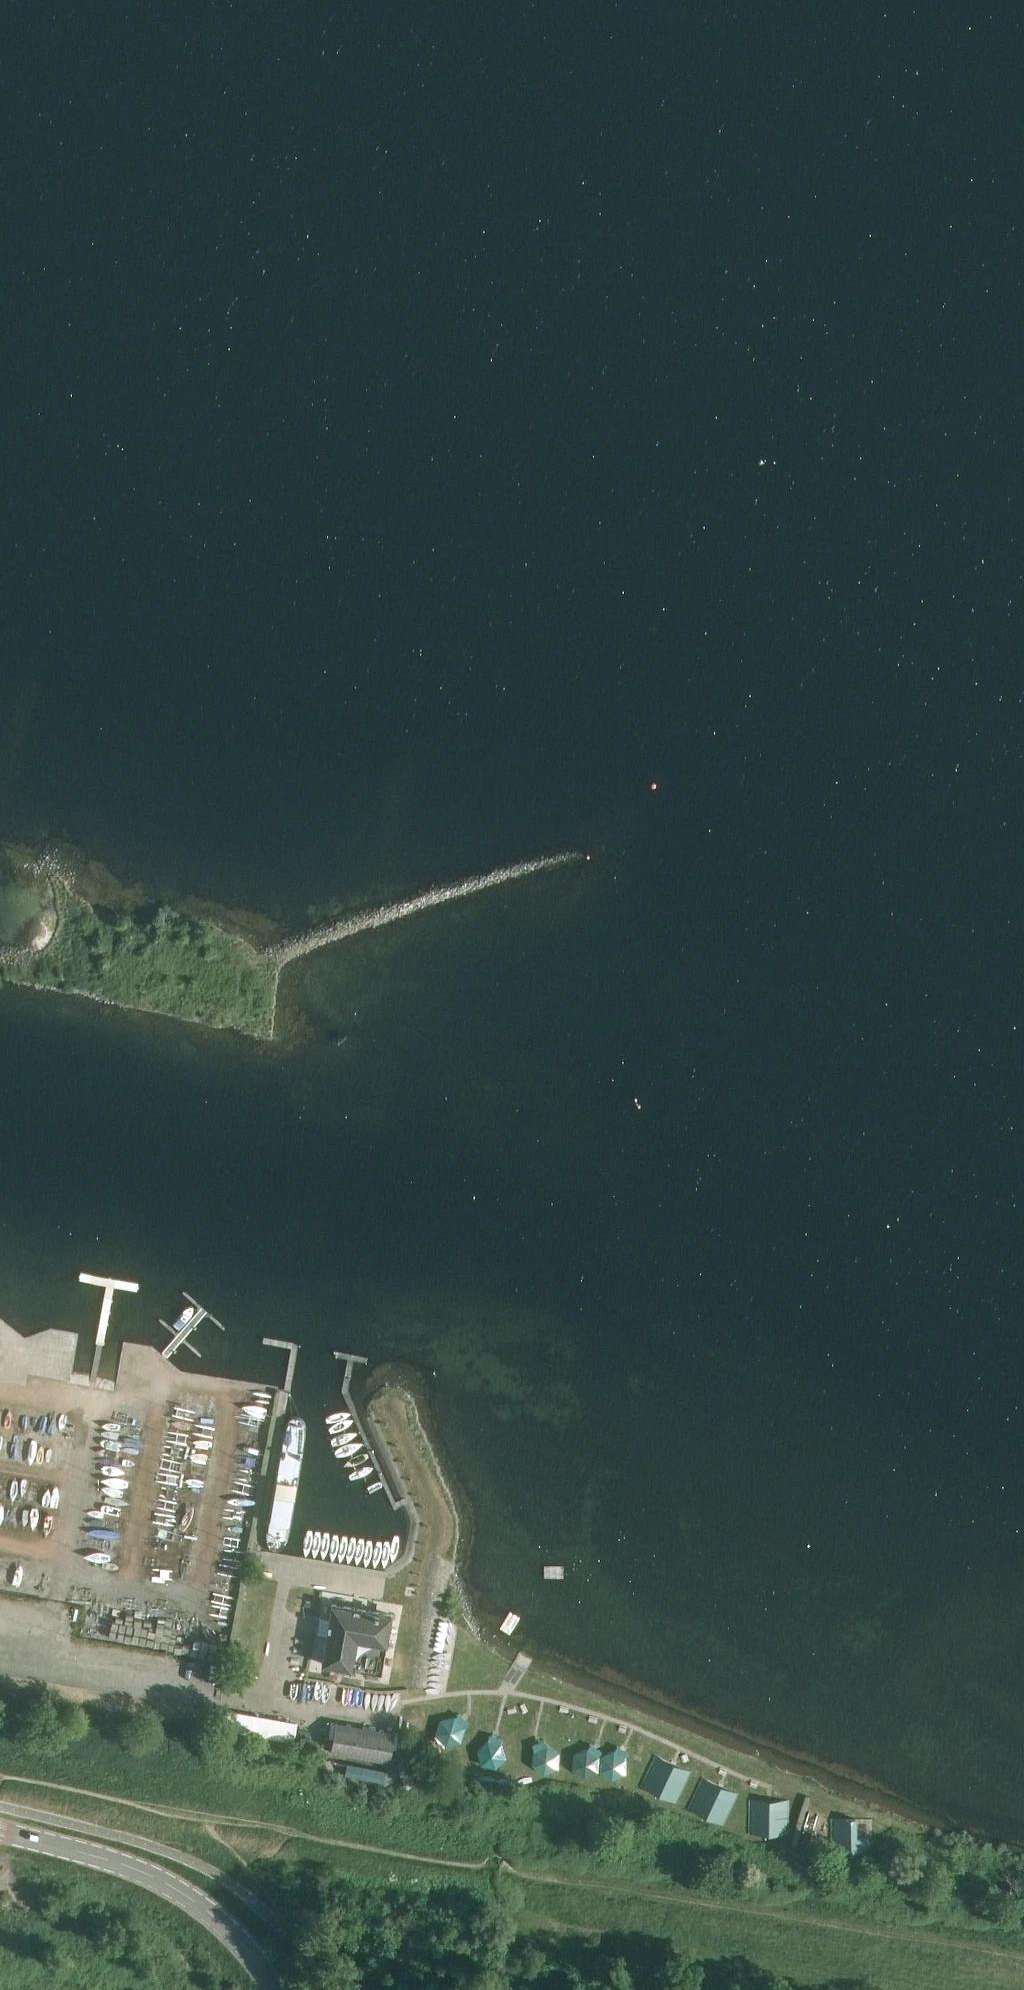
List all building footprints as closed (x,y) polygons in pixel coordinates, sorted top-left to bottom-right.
[(382,1675),(392,1616),(334,1605),(323,1664),(382,1675)] [(464,1726),(468,1723),(464,1718),(460,1712),(456,1714),(440,1715),(434,1733),(447,1744),(460,1741),(464,1726)] [(398,1733),(394,1733),(395,1732),(335,1721),(335,1722),(331,1722),(329,1736),(333,1737),(330,1751),(389,1761),(392,1747),(396,1748),(398,1733)] [(502,1743),(502,1736),(496,1734),(490,1732),(486,1740),(477,1750),(481,1765),(496,1766),(505,1755),(502,1743)] [(547,1744),(543,1738),(531,1743),(533,1751),(532,1764),(544,1774),(557,1766),(557,1751),(547,1744)] [(623,1748),(616,1742),(614,1748),(599,1754),(601,1749),(590,1741),(586,1747),(572,1752),(572,1768),(585,1776),(598,1770),(609,1780),(625,1774),(626,1758),(629,1751),(623,1748)] [(656,1754),(640,1785),(676,1802),(691,1771),(673,1762),(656,1754)] [(720,1784),(705,1776),(688,1808),(724,1825),(738,1793),(720,1784)] [(769,1799),(751,1798),(749,1834),(788,1835),(788,1801),(769,1799)] [(829,1817),(828,1853),(870,1854),(871,1819),(829,1817)]
